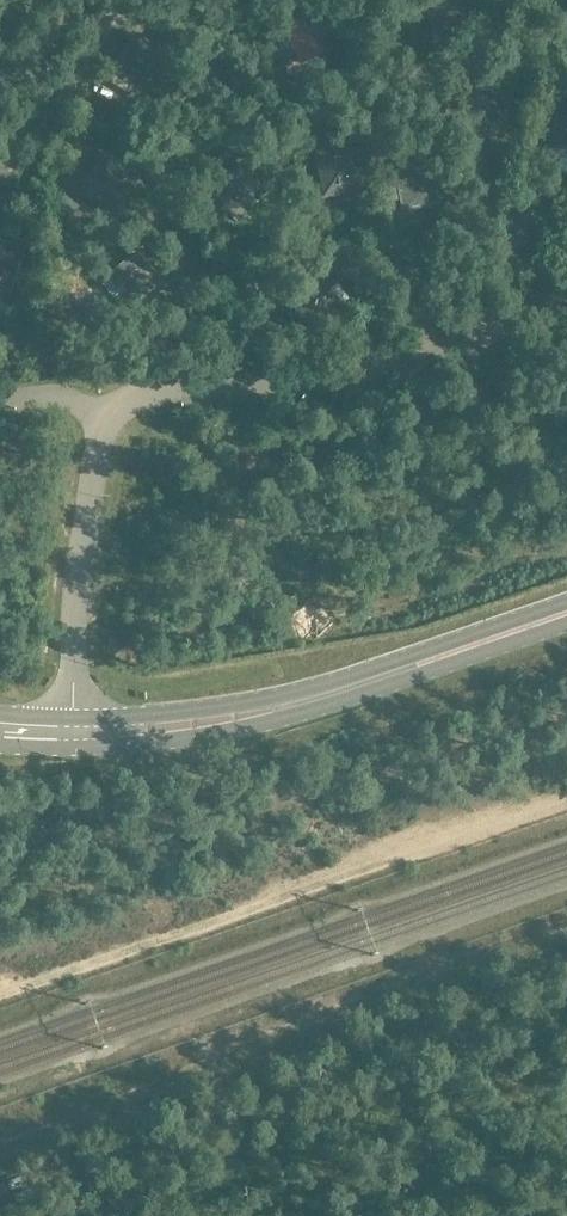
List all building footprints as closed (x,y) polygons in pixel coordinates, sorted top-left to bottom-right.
[(316,14),(303,21),(278,35),(283,44),(278,48),(290,70),(329,48),(318,28),(322,26),(316,14)] [(503,94),(521,91),(519,76),(501,79),(503,94)] [(364,188),(357,148),(335,152),(334,142),(315,146),(324,196),(364,188)] [(88,166),(96,154),(84,146),(77,158),(88,166)] [(72,183),(120,211),(141,176),(101,152),(91,170),(82,165),(72,183)] [(247,162),(217,191),(211,197),(237,223),(273,189),(247,162)] [(402,211),(436,204),(434,191),(430,168),(421,169),(421,168),(385,175),(391,198),(398,197),(402,211)] [(8,295),(25,244),(14,240),(11,247),(0,243),(0,292),(8,295)] [(138,253),(131,258),(99,285),(115,304),(109,309),(116,319),(161,282),(138,253)] [(339,291),(324,272),(292,298),(308,317),(301,322),(309,332),(336,309),(328,300),(339,291)] [(12,1205),(4,1183),(0,1185),(0,1209),(12,1205)]
